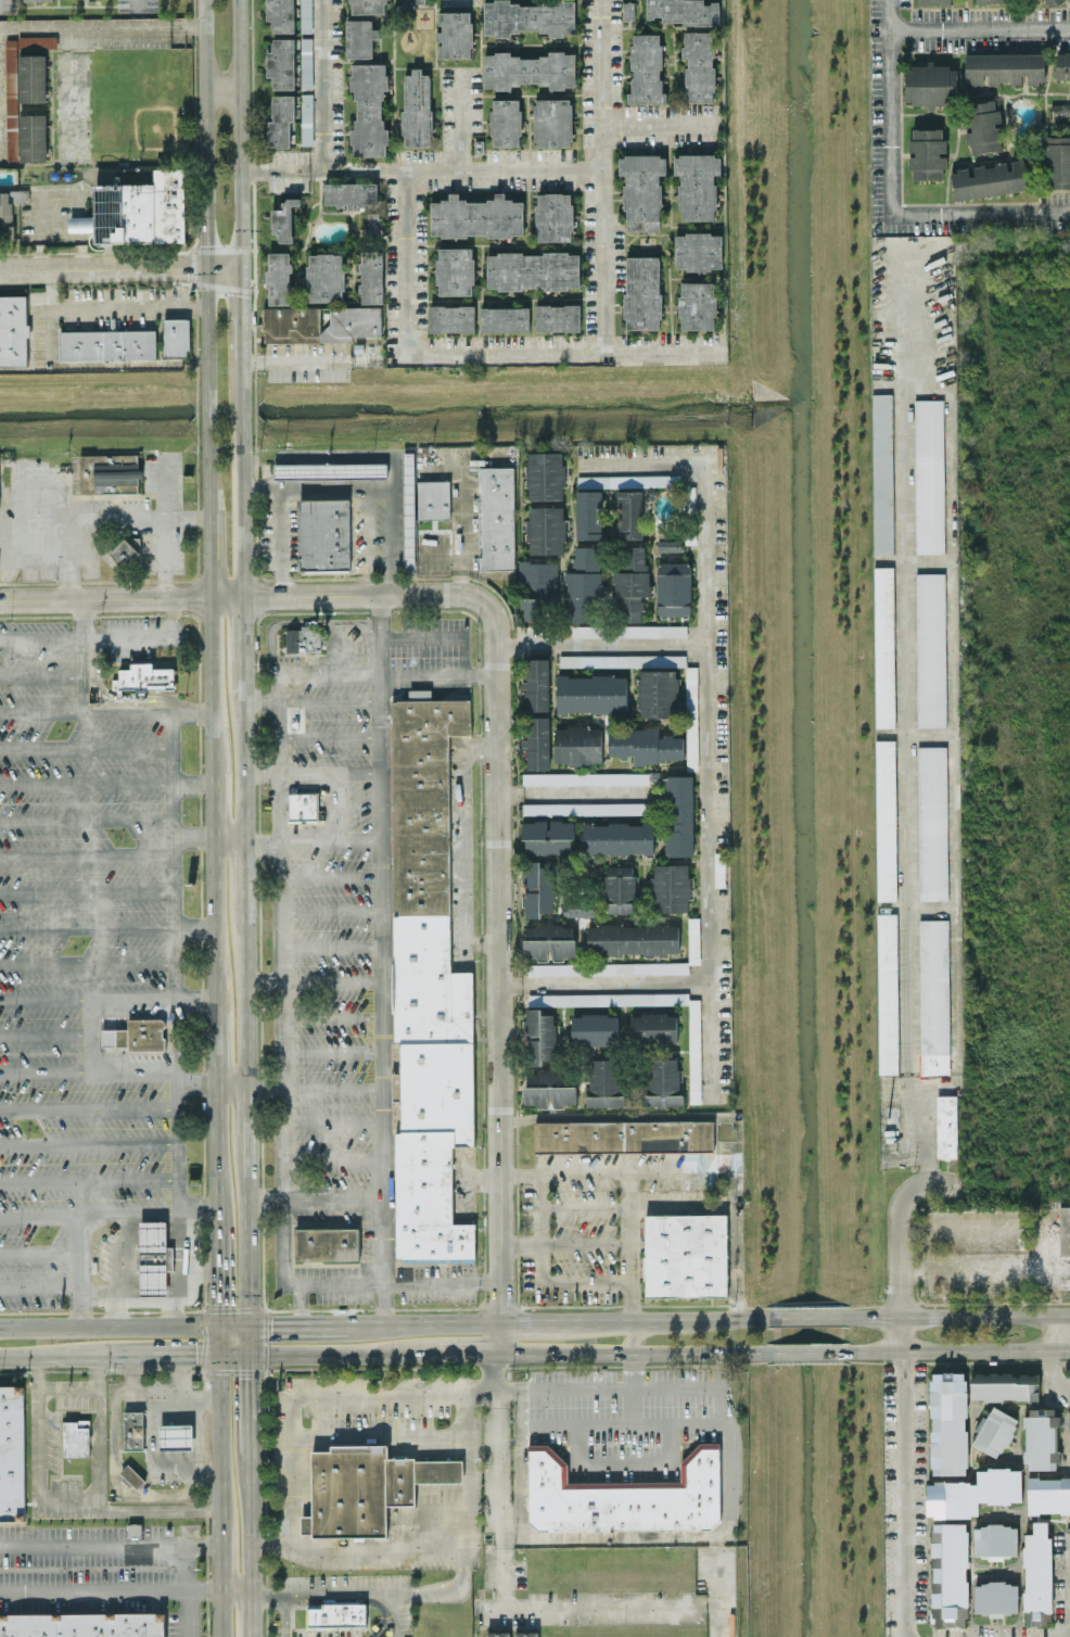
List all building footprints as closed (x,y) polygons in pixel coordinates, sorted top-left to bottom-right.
[(294,0),(267,0),(267,19),(272,19),(273,32),(294,32),(294,0)] [(311,0),(300,0),(301,32),(311,32),(311,0)] [(349,3),(352,3),(352,14),(384,13),(383,3),(386,3),(386,0),(349,0),(349,3)] [(484,34),(496,34),(496,36),(509,36),(509,31),(519,31),(519,28),(540,28),(540,30),(549,30),(549,36),(564,36),(564,34),(574,34),(573,1),(563,1),(563,0),(549,0),(550,3),(540,3),(540,5),(519,5),(518,3),(510,3),(510,0),(494,0),(494,2),(484,2),(484,34)] [(719,2),(705,2),(705,0),(646,0),(646,22),(719,23),(719,2)] [(439,11),(439,31),(436,31),(436,42),(438,42),(438,57),(472,57),(472,11),(439,11)] [(372,19),(346,20),(346,57),(372,57),(372,38),(378,38),(378,28),(372,28),(372,19)] [(713,32),(683,32),(683,57),(686,57),(686,101),(714,101),(713,32)] [(662,102),(662,33),(633,34),(633,44),(630,44),(630,102),(662,102)] [(5,37),(6,159),(18,159),(17,48),(57,48),(57,36),(5,37)] [(273,89),(295,88),(294,38),(272,38),(272,51),(267,51),(267,77),(273,77),(273,89)] [(301,39),(301,86),(312,86),(311,39),(301,39)] [(483,54),(484,86),(495,85),(495,88),(508,88),(508,84),(518,84),(518,80),(539,80),(539,83),(548,83),(548,88),(563,88),(563,85),(573,85),(573,53),(562,53),(562,51),(549,51),(549,54),(539,55),(539,58),(518,58),(518,55),(509,55),(509,50),(494,51),(494,54),(483,54)] [(1045,53),(965,54),(965,84),(986,84),(1022,83),(1022,75),(1027,74),(1027,83),(1045,83),(1045,53)] [(1057,53),(1054,78),(1069,80),(1069,54),(1057,53)] [(46,55),(19,54),(18,101),(45,102),(46,55)] [(384,64),(353,64),(353,76),(351,76),(351,88),(355,88),(355,99),(358,99),(358,120),(356,120),(356,129),(351,129),(351,143),(353,143),(353,154),(385,153),(385,143),(387,143),(387,129),(383,129),(383,120),(381,120),(381,99),(383,98),(383,90),(387,90),(387,74),(384,74),(384,64)] [(905,64),(905,105),(934,105),(934,103),(957,103),(957,66),(934,66),(934,64),(905,64)] [(403,71),(404,146),(431,146),(431,71),(403,71)] [(312,93),(301,93),(302,145),(313,145),(312,93)] [(289,146),(290,120),(294,120),(295,95),(273,94),(272,122),(268,121),(267,146),(289,146)] [(520,99),(491,99),(493,146),(521,145),(520,99)] [(1002,150),(999,124),(1002,124),(1000,108),(996,109),(994,100),(962,104),(965,129),(964,130),(966,145),(971,144),(972,154),(1002,150)] [(569,101),(537,101),(537,111),(534,111),(535,136),(537,136),(537,147),(569,145),(569,136),(572,136),(572,112),(569,112),(569,101)] [(1052,104),(1053,112),(1069,112),(1069,104),(1052,104)] [(46,114),(19,114),(20,161),(47,161),(46,114)] [(945,129),(910,129),(910,154),(908,154),(908,170),(913,170),(913,179),(943,179),(943,169),(946,169),(946,153),(945,153),(945,129)] [(1069,187),(1069,136),(1042,136),(1043,187),(1069,187)] [(626,230),(660,230),(660,174),(666,174),(666,155),(618,155),(618,174),(623,174),(623,210),(626,210),(626,230)] [(716,220),(715,174),(721,174),(721,155),(673,155),(673,174),(678,174),(678,209),(681,209),(681,220),(716,220)] [(955,200),(1035,188),(1031,159),(1009,162),(1009,161),(971,167),(971,168),(951,171),(955,200)] [(185,168),(154,168),(154,183),(95,184),(96,216),(68,216),(68,231),(96,231),(96,242),(186,242),(185,168)] [(325,183),(325,207),(377,205),(377,182),(325,183)] [(1,222),(2,238),(14,237),(13,203),(28,202),(28,190),(0,191),(0,222),(1,222)] [(431,236),(523,235),(523,200),(505,200),(505,192),(495,192),(495,200),(458,200),(458,198),(431,198),(431,236)] [(570,194),(538,194),(538,205),(535,205),(535,230),(538,230),(538,240),(570,240),(570,230),(573,230),(572,205),(570,205),(570,194)] [(272,233),(279,233),(279,242),(293,242),(292,204),(301,204),(301,198),(282,199),(282,208),(271,209),(272,233)] [(368,234),(382,234),(382,213),(368,213),(368,234)] [(722,268),(721,237),(710,238),(710,234),(685,236),(685,238),(675,239),(676,270),(686,269),(686,272),(711,271),(711,269),(722,268)] [(471,248),(440,248),(440,258),(437,258),(437,283),(441,283),(441,293),(472,293),(471,283),(474,283),(474,258),(471,258),(471,248)] [(362,303),(383,303),(382,251),(360,251),(362,303)] [(268,252),(268,304),(290,304),(290,252),(268,252)] [(579,252),(486,253),(487,289),(579,288),(579,252)] [(344,301),(344,254),(308,253),(308,301),(344,301)] [(661,256),(626,256),(625,329),(660,329),(661,256)] [(714,283),(683,283),(683,294),(680,294),(680,319),(684,319),(684,329),(715,329),(714,319),(717,319),(717,294),(714,294),(714,283)] [(28,365),(27,295),(0,295),(0,366),(28,365)] [(535,330),(580,331),(580,305),(536,304),(535,330)] [(475,331),(474,305),(430,305),(430,332),(475,331)] [(264,306),(264,342),(352,342),(352,335),(382,335),(382,306),(264,306)] [(481,331),(529,331),(528,307),(481,307),(481,331)] [(189,320),(190,351),(187,352),(187,357),(164,357),(163,334),(164,334),(164,319),(186,319),(186,320),(189,320)] [(60,331),(156,330),(156,359),(60,360),(60,331)] [(894,553),(874,553),(871,393),(892,393),(894,553)] [(944,553),(915,553),(914,399),(944,398),(944,553)] [(527,499),(565,499),(565,465),(562,465),(562,452),(527,451),(527,499)] [(404,566),(416,566),(415,452),(403,452),(404,566)] [(137,454),(79,455),(80,494),(139,493),(138,479),(142,479),(142,468),(138,468),(137,454)] [(331,464),(331,475),(345,474),(345,463),(331,464)] [(513,466),(480,467),(482,570),(515,569),(513,466)] [(642,486),(678,485),(678,474),(642,475),(642,486)] [(450,480),(418,481),(418,519),(450,518),(450,480)] [(643,490),(617,489),(616,507),(622,507),(622,521),(617,521),(616,539),(642,540),(643,490)] [(576,540),(602,539),(601,490),(575,491),(576,540)] [(299,571),(349,570),(349,499),(299,499),(299,571)] [(527,554),(565,554),(566,506),(528,506),(527,554)] [(140,537),(110,537),(110,556),(122,568),(140,569),(140,537)] [(600,546),(573,546),(573,574),(568,574),(567,621),(600,621),(600,546)] [(648,546),(614,547),(616,621),(643,620),(642,596),(649,596),(648,546)] [(558,561),(518,562),(518,588),(542,587),(542,598),(522,598),(522,620),(543,620),(543,608),(559,608),(558,561)] [(657,616),(692,615),(691,562),(656,563),(657,616)] [(894,726),(875,726),(875,566),(894,566),(894,726)] [(945,724),(916,724),(916,572),(944,572),(945,724)] [(584,622),(572,622),(573,638),(594,637),(594,625),(584,626),(584,622)] [(686,635),(686,625),(618,626),(618,637),(686,635)] [(286,628),(287,652),(322,652),(321,626),(300,626),(300,628),(286,628)] [(679,717),(678,667),(685,666),(685,654),(559,655),(560,667),(638,666),(639,717),(679,717)] [(550,710),(549,658),(523,658),(524,711),(550,710)] [(130,662),(153,662),(153,667),(174,667),(175,687),(147,687),(147,693),(137,693),(137,687),(112,688),(112,678),(118,678),(118,668),(130,668),(130,662)] [(686,764),(697,764),(697,667),(686,667),(686,764)] [(556,712),(627,713),(628,676),(556,675),(556,712)] [(431,698),(431,688),(409,689),(409,699),(431,698)] [(392,698),(395,1038),(405,1038),(405,1070),(396,1071),(396,1097),(404,1097),(404,1131),(396,1131),(398,1259),(480,1258),(480,1221),(456,1222),(456,1144),(476,1144),(475,970),(451,970),(449,734),(472,734),(472,697),(392,698)] [(550,717),(523,716),(523,747),(526,747),(526,768),(549,769),(550,717)] [(602,726),(554,726),(554,764),(602,764),(602,726)] [(684,761),(683,735),(658,735),(658,728),(607,729),(608,757),(633,756),(633,762),(684,761)] [(896,899),(876,899),(876,740),(895,740),(896,899)] [(947,899),(918,900),(917,747),(946,746),(947,899)] [(523,784),(647,783),(647,772),(523,774),(523,784)] [(694,775),(666,775),(665,856),(693,856),(694,775)] [(289,789),(318,789),(318,818),(289,820),(289,789)] [(523,803),(523,815),(647,813),(647,802),(523,803)] [(573,853),(573,820),(548,821),(548,820),(523,821),(524,854),(573,853)] [(653,822),(581,823),(582,854),(654,853),(653,822)] [(524,917),(541,917),(541,911),(555,911),(554,866),(540,866),(540,860),(523,860),(524,917)] [(690,864),(652,864),(653,911),(690,911),(690,864)] [(636,912),(635,875),(633,875),(633,866),(606,866),(607,913),(636,912)] [(563,899),(563,915),(599,916),(599,900),(563,899)] [(897,1073),(879,1073),(878,913),(896,913),(897,1073)] [(700,917),(688,917),(688,963),(699,963),(700,917)] [(950,1073),(920,1073),(919,919),(948,918),(950,1073)] [(585,953),(679,955),(679,924),(586,923),(585,953)] [(525,958),(574,958),(575,925),(525,924),(525,958)] [(688,961),(528,964),(528,975),(688,973),(688,961)] [(700,999),(689,999),(689,1101),(701,1101),(700,999)] [(557,1013),(542,1013),(542,1008),(526,1008),(526,1065),(542,1065),(542,1059),(557,1059),(557,1013)] [(629,1014),(630,1050),(666,1049),(666,1042),(678,1041),(677,1013),(629,1014)] [(618,1014),(571,1015),(571,1046),(618,1045),(618,1014)] [(102,1026),(128,1026),(128,1016),(162,1016),(164,1017),(165,1019),(165,1021),(165,1024),(164,1025),(163,1026),(163,1035),(166,1035),(166,1049),(128,1049),(128,1043),(102,1043),(102,1026)] [(621,1058),(587,1059),(588,1107),(623,1106),(621,1058)] [(647,1105),(681,1105),(682,1069),(676,1069),(677,1058),(647,1058),(647,1105)] [(576,1105),(576,1071),(525,1072),(525,1106),(550,1105),(550,1106),(576,1105)] [(937,1157),(937,1094),(956,1094),(956,1156),(937,1157)] [(535,1122),(535,1152),(714,1150),(714,1120),(535,1122)] [(726,1215),(726,1295),(645,1295),(645,1215),(726,1215)] [(167,1295),(167,1270),(173,1270),(172,1253),(167,1253),(167,1220),(139,1220),(139,1295),(167,1295)] [(296,1227),(362,1226),(364,1258),(297,1259),(296,1227)] [(967,1474),(966,1372),(930,1372),(930,1474),(967,1474)] [(1039,1400),(1039,1373),(970,1372),(970,1399),(1039,1400)] [(0,1385),(0,1521),(25,1521),(24,1385),(0,1385)] [(971,1444),(1000,1458),(1019,1418),(993,1406),(987,1417),(984,1416),(971,1444)] [(1056,1469),(1056,1461),(1058,1461),(1058,1407),(1029,1408),(1029,1416),(1024,1416),(1025,1470),(1056,1469)] [(143,1410),(143,1448),(124,1448),(124,1410),(143,1410)] [(64,1456),(89,1457),(89,1419),(78,1419),(78,1421),(64,1421),(64,1456)] [(160,1424),(192,1423),(192,1448),(161,1448),(160,1424)] [(528,1444),(547,1443),(566,1462),(568,1482),(680,1480),(680,1461),(700,1442),(719,1442),(719,1518),(711,1527),(538,1531),(530,1521),(528,1444)] [(387,1503),(387,1536),(313,1537),(313,1532),(302,1532),(302,1515),(311,1515),(311,1450),(332,1450),(332,1444),(387,1444),(387,1457),(415,1457),(463,1456),(463,1479),(415,1481),(415,1503),(387,1503)] [(145,1480),(137,1488),(119,1471),(128,1463),(145,1480)] [(1021,1502),(1021,1468),(976,1468),(976,1481),(927,1481),(927,1516),(978,1516),(978,1503),(1021,1502)] [(1027,1478),(1027,1513),(1069,1513),(1069,1477),(1027,1478)] [(1051,1521),(1033,1521),(1033,1533),(1023,1533),(1025,1624),(1052,1624),(1051,1521)] [(931,1624),(967,1625),(968,1523),(932,1522),(931,1624)] [(973,1525),(974,1555),(987,1555),(987,1559),(1004,1559),(1004,1555),(1017,1555),(1017,1525),(973,1525)] [(975,1615),(1018,1614),(1018,1582),(974,1582),(975,1615)] [(308,1625),(366,1625),(365,1601),(323,1602),(323,1603),(307,1603),(308,1625)] [(164,1612),(165,1636),(0,1636),(0,1614),(164,1612)]
